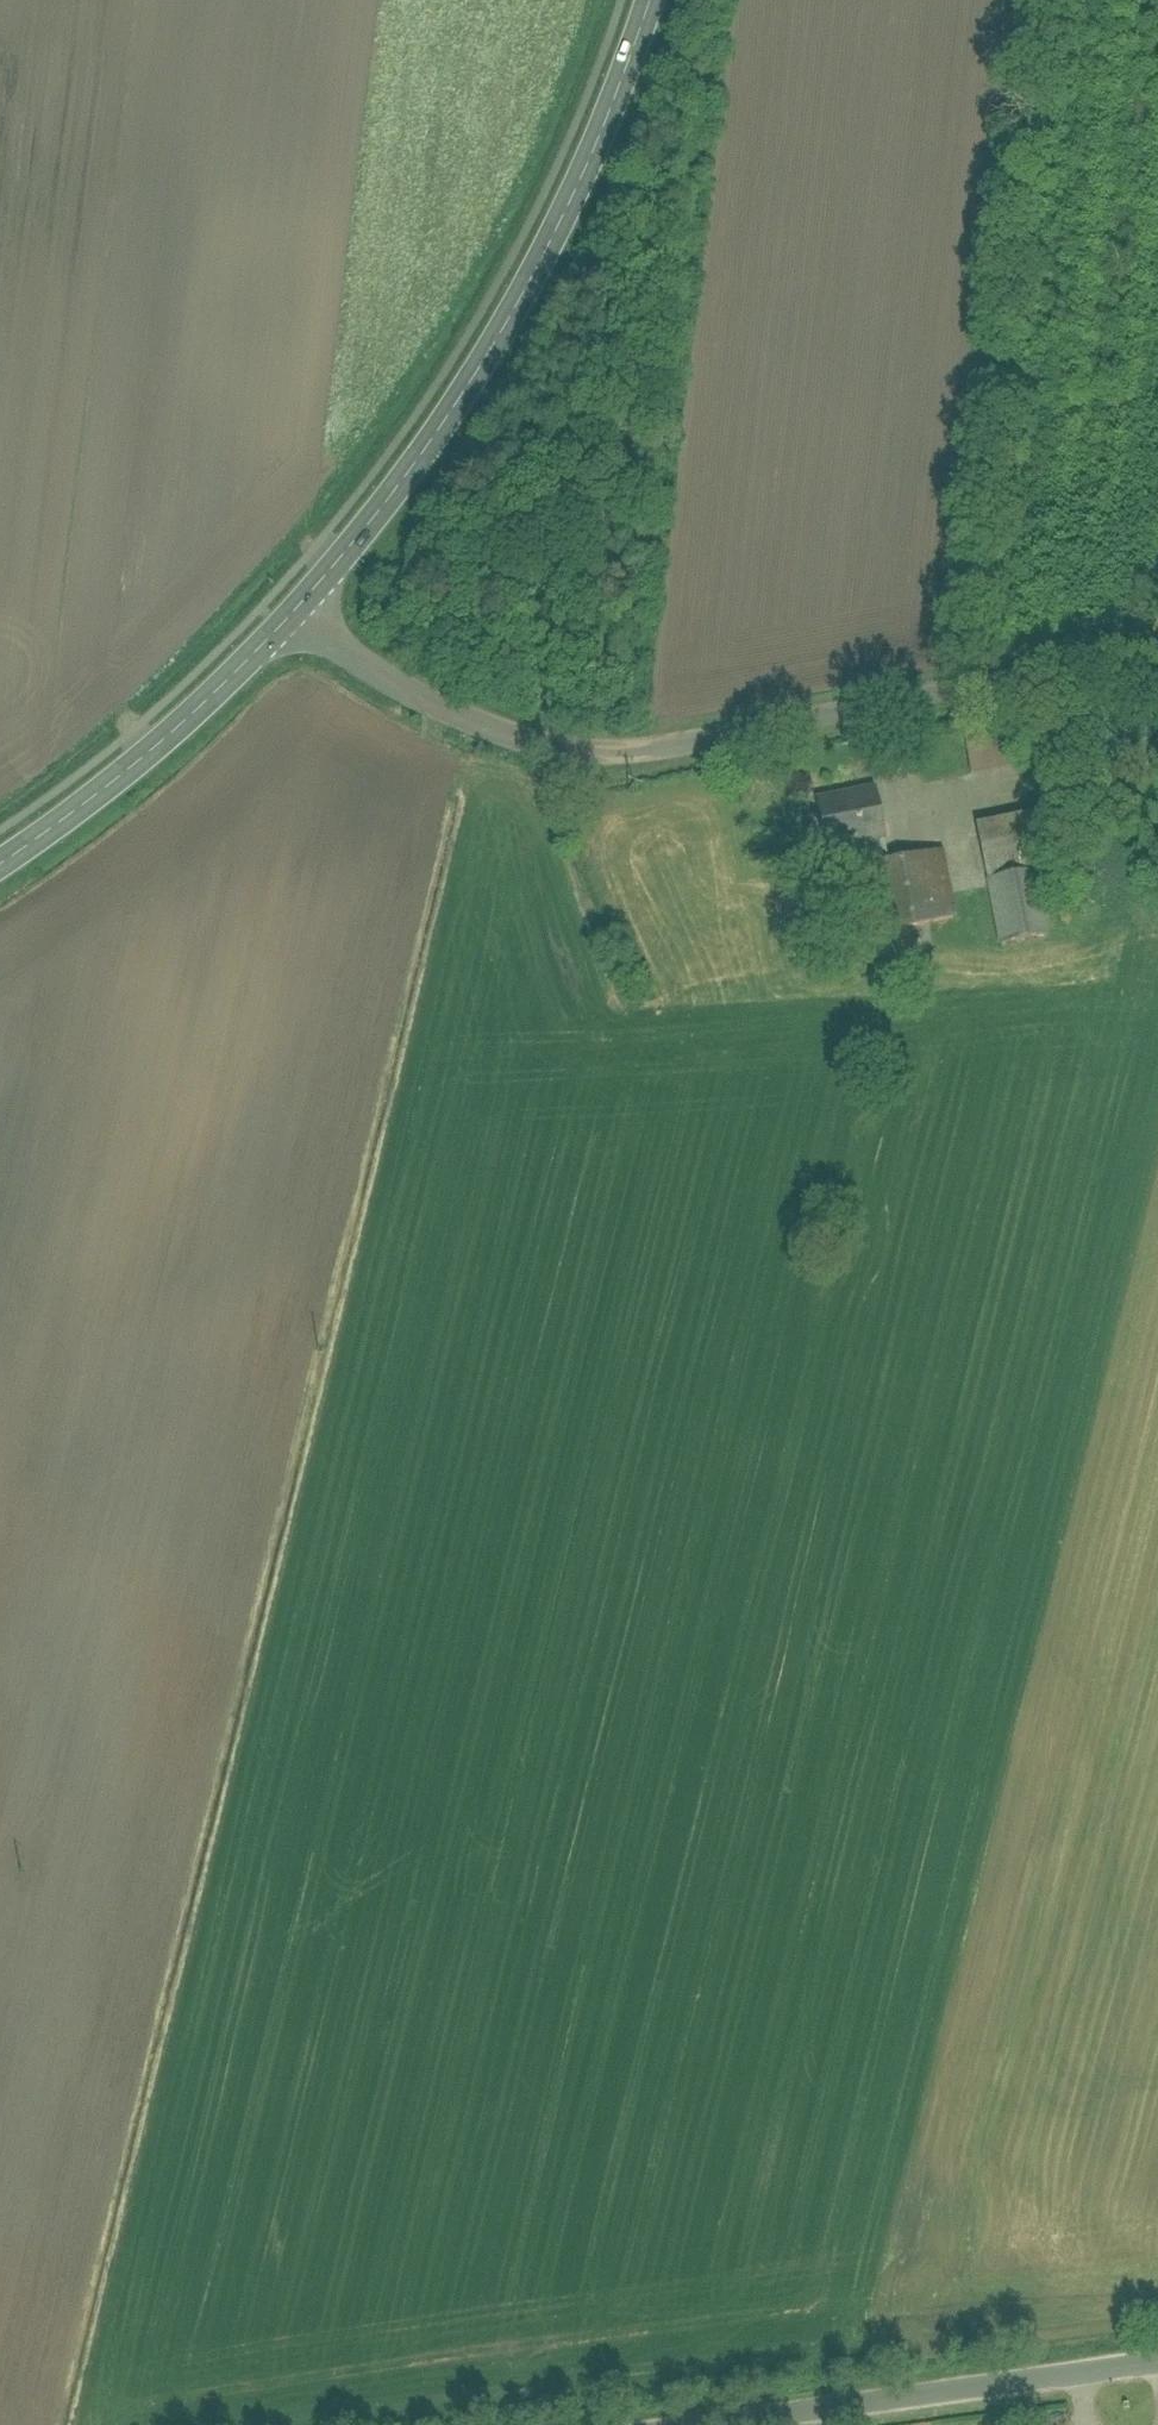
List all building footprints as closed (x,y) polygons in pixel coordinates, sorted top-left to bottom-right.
[(1010,723),(958,734),(967,775),(1019,764),(1010,723)] [(826,843),(856,838),(873,941),(950,929),(934,828),(897,834),(889,781),(818,792),(826,843)] [(981,832),(994,947),(1047,941),(1039,872),(1075,868),(1070,822),(981,832)]
